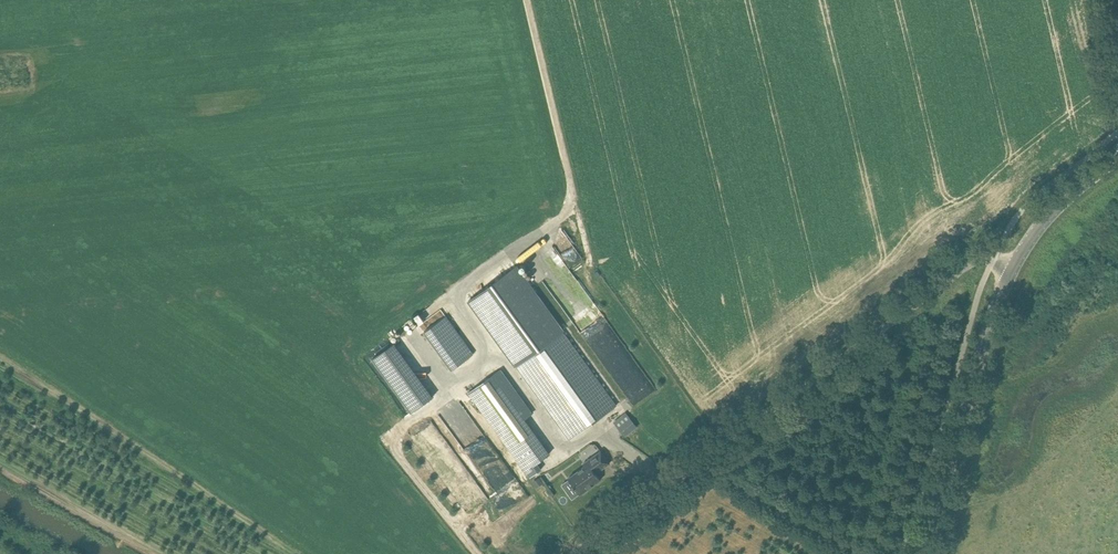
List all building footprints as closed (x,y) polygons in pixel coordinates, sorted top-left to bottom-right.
[(515,266),(470,299),(517,365),(570,439),(616,406),(563,332),(515,266)] [(472,354),(442,309),(432,315),(435,321),(422,330),(449,370),(472,354)] [(393,341),(370,356),(407,412),(430,397),(393,341)] [(537,463),(549,454),(523,418),(531,412),(500,370),(469,393),(531,477),(541,469),(537,463)] [(612,420),(623,436),(636,428),(626,412),(612,420)] [(475,448),(474,416),(450,417),(450,431),(460,430),(461,449),(472,448),(475,448)] [(418,429),(437,459),(448,453),(430,422),(418,429)] [(610,463),(603,454),(601,451),(583,464),(585,466),(568,478),(580,494),(601,479),(596,473),(610,463)]
